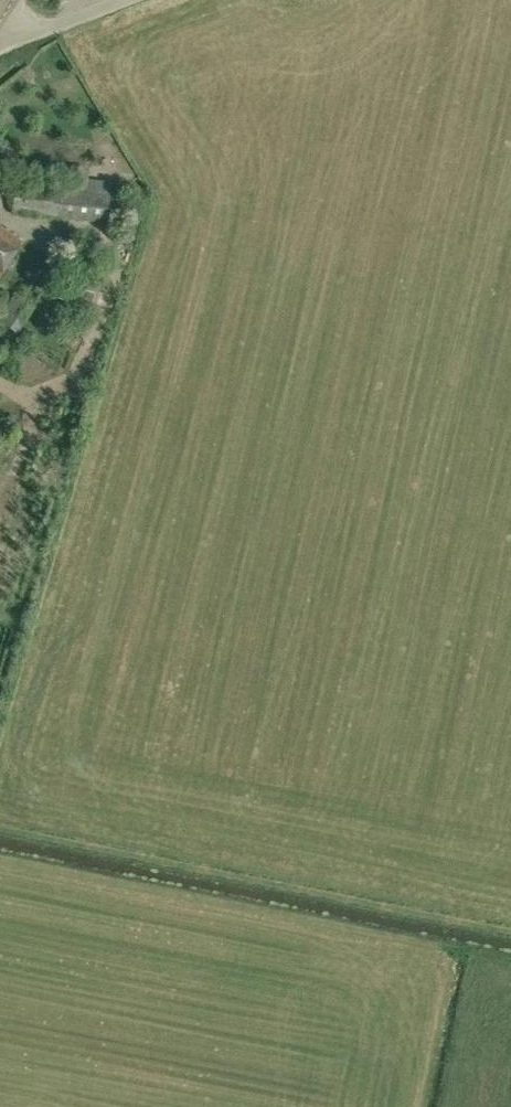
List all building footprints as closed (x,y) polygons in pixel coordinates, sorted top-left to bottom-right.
[(18,188),(15,215),(57,220),(60,193),(18,188)] [(101,221),(104,193),(69,189),(66,217),(101,221)] [(22,242),(0,228),(0,275),(22,242)]
